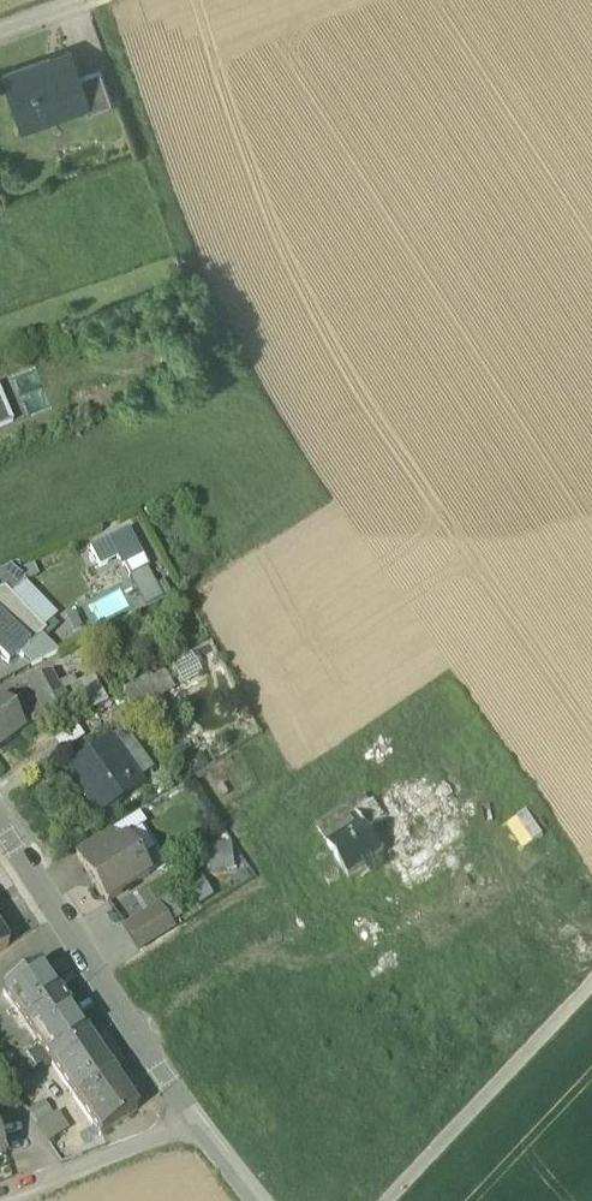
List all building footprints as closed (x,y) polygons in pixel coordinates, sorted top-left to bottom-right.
[(69,50),(4,73),(23,127),(86,105),(88,104),(79,77),(69,50)] [(101,69),(79,77),(88,104),(86,105),(88,111),(113,102),(101,69)] [(13,422),(0,392),(0,428),(13,422)] [(129,531),(91,551),(100,569),(119,559),(129,580),(148,570),(129,531)] [(0,573),(0,593),(5,591),(11,597),(26,584),(17,565),(0,573)] [(0,593),(0,658),(8,666),(44,632),(11,597),(5,591),(0,593)] [(97,620),(128,609),(121,591),(90,601),(97,620)] [(45,637),(23,656),(36,671),(58,652),(45,637)] [(160,671),(122,693),(137,720),(162,705),(159,699),(172,691),(160,671)] [(95,696),(84,675),(70,682),(81,704),(95,696)] [(49,676),(28,688),(39,709),(46,721),(46,722),(68,711),(56,690),(49,676)] [(70,682),(56,690),(68,711),(81,704),(70,682)] [(29,698),(25,690),(14,696),(18,704),(29,698)] [(24,734),(15,722),(0,703),(0,752),(24,734)] [(39,709),(25,716),(33,728),(46,721),(39,709)] [(33,728),(25,716),(15,722),(23,733),(33,728)] [(150,773),(128,742),(130,740),(126,734),(110,745),(137,783),(150,773)] [(110,745),(109,744),(65,775),(97,821),(142,790),(137,783),(110,745)] [(363,799),(316,829),(327,846),(355,827),(350,819),(357,815),(389,793),(384,786),(369,796),(363,799)] [(368,832),(357,815),(350,819),(355,827),(327,846),(348,879),(365,868),(369,873),(376,869),(372,863),(382,857),(383,856),(377,846),(368,832)] [(110,832),(75,854),(83,867),(118,845),(110,832)] [(83,867),(107,905),(148,878),(148,877),(154,873),(145,858),(138,862),(125,840),(118,845),(83,867)] [(205,846),(204,872),(236,873),(237,847),(205,846)] [(406,895),(436,882),(420,846),(391,859),(406,895)] [(159,907),(124,929),(138,952),(173,929),(159,907)] [(60,1000),(39,968),(3,993),(51,1065),(87,1040),(67,1010),(68,1009),(61,999),(60,1000)] [(87,1040),(51,1065),(75,1101),(113,1075),(109,1070),(108,1071),(87,1040)] [(113,1075),(75,1101),(100,1137),(136,1113),(115,1082),(116,1081),(113,1075)] [(68,1130),(59,1111),(39,1120),(48,1140),(68,1130)]
